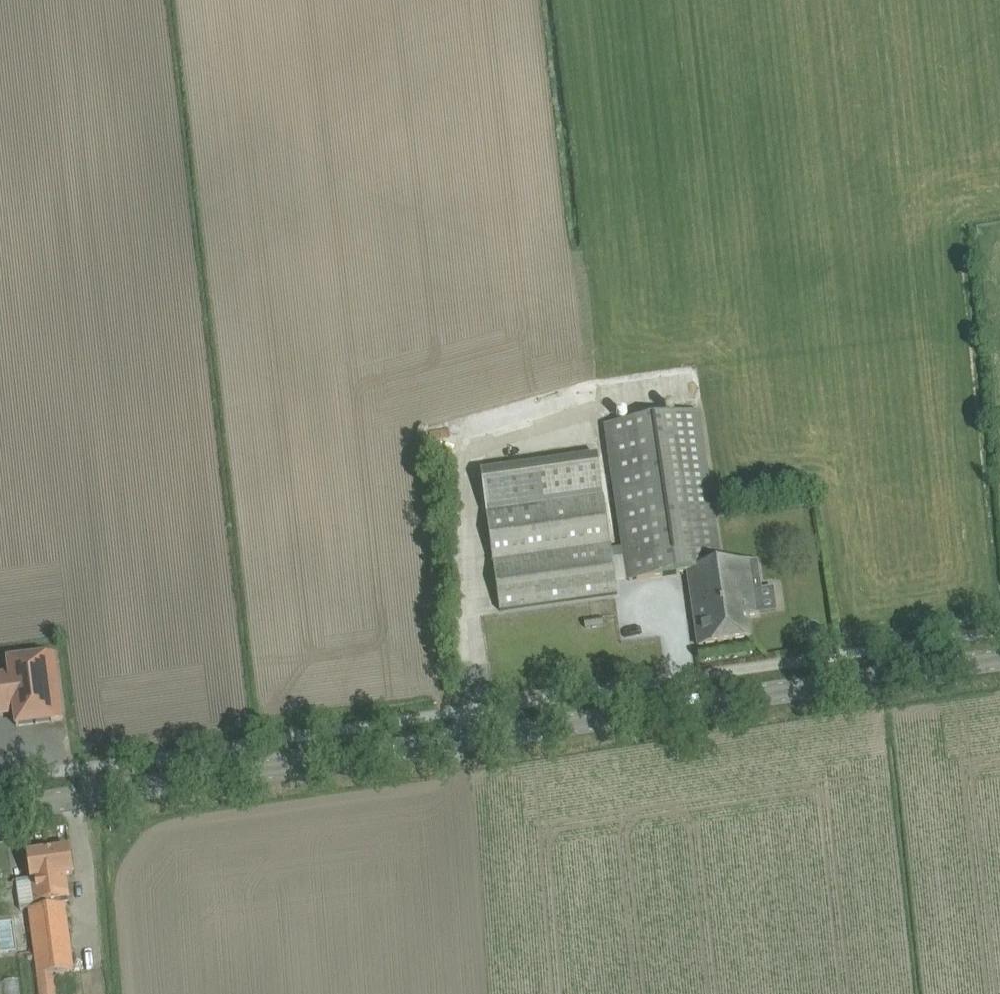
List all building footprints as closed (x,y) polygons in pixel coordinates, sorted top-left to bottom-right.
[(720,566),(699,413),(607,426),(629,581),(688,572),(698,646),(750,638),(748,618),(765,615),(757,561),(720,566)] [(501,612),(618,595),(604,497),(598,455),(481,472),(487,514),(501,612)] [(603,625),(602,618),(584,620),(585,627),(603,625)] [(60,700),(54,653),(8,659),(9,672),(0,673),(0,715),(15,713),(16,726),(63,720),(60,700)] [(31,880),(19,882),(23,910),(30,909),(35,908),(34,902),(68,898),(70,898),(67,876),(73,875),(70,848),(28,854),(31,880)] [(29,954),(30,962),(37,961),(41,993),(56,993),(53,974),(74,972),(65,905),(69,904),(68,898),(34,902),(35,908),(30,909),(36,953),(29,954)] [(3,979),(4,993),(21,993),(20,979),(3,979)]
